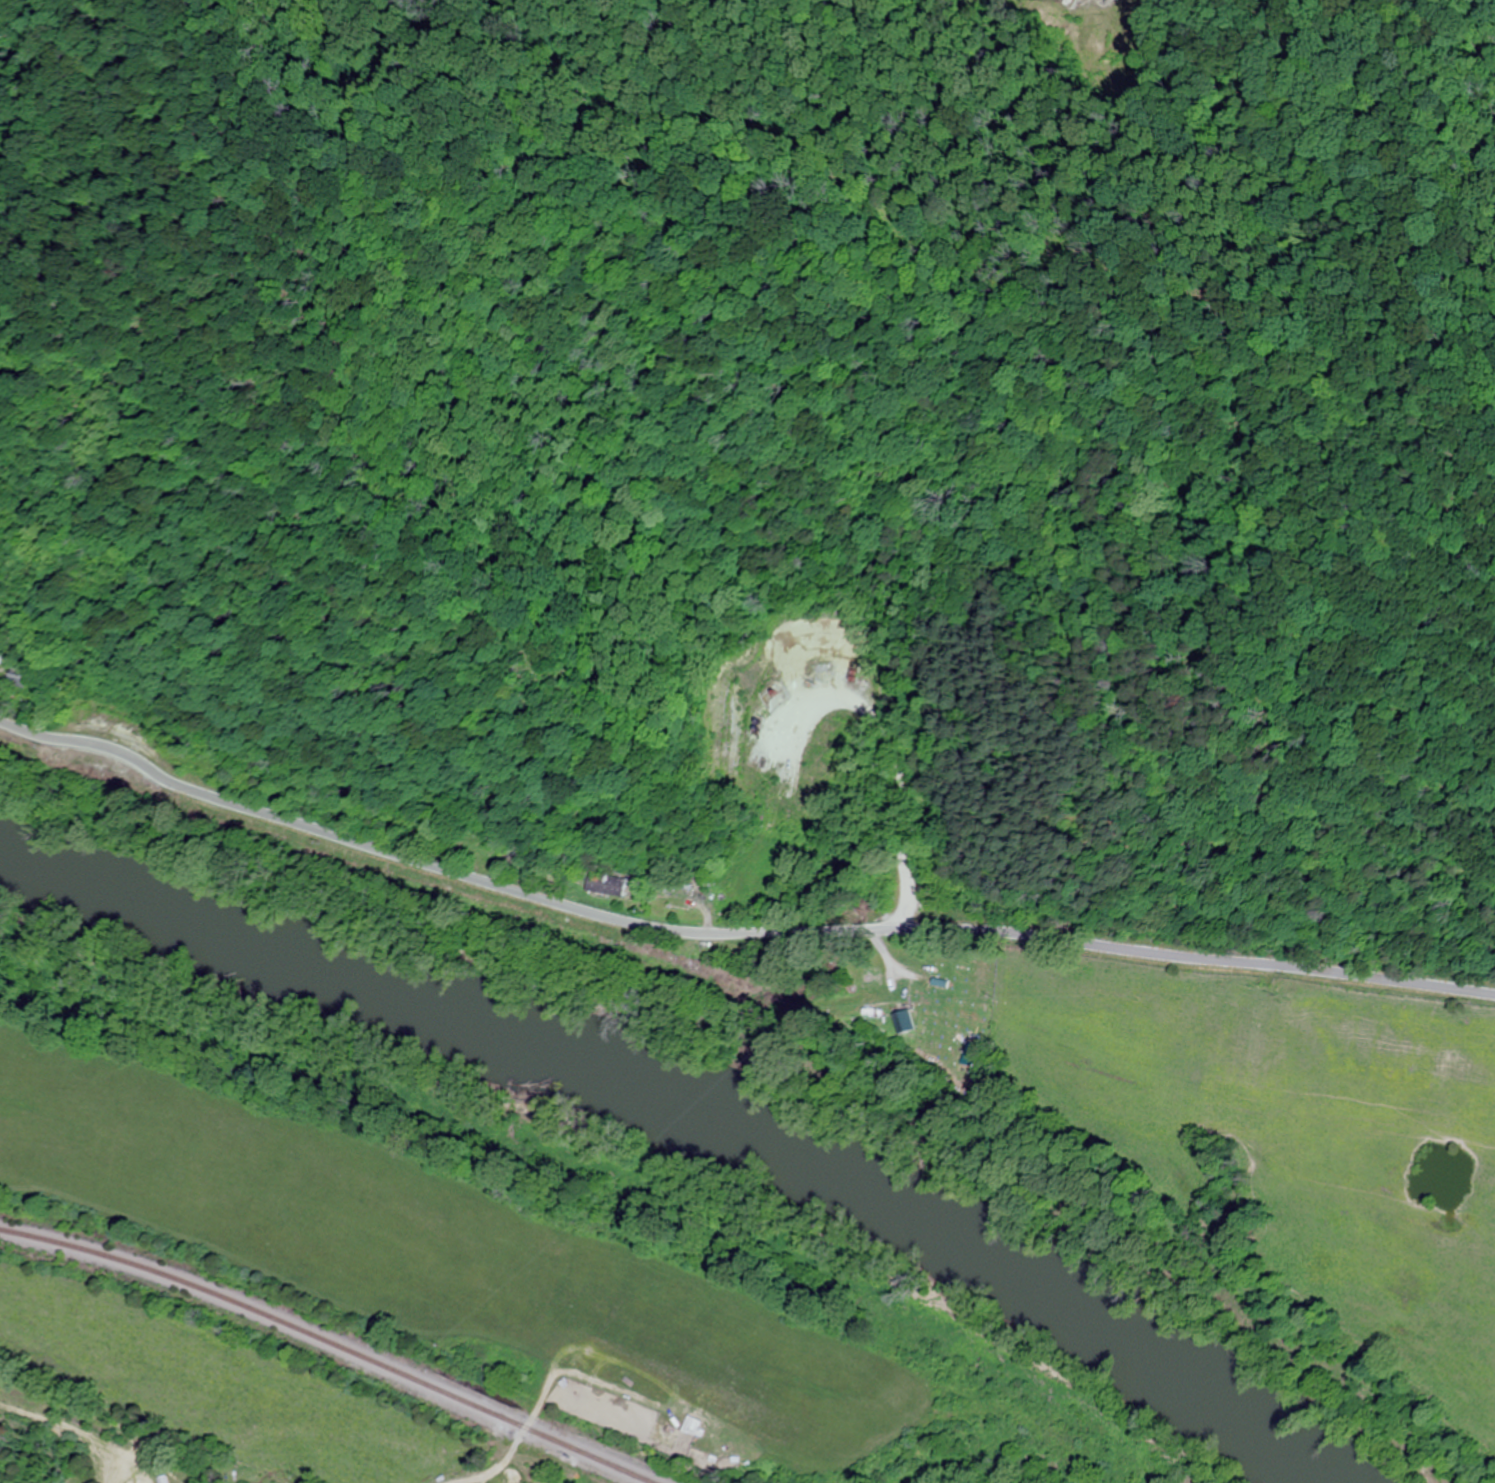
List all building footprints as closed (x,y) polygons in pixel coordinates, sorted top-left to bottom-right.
[(628,878),(586,873),(584,891),(626,896),(628,878)] [(897,1029),(908,1028),(907,1020),(897,1020),(897,1029)]
